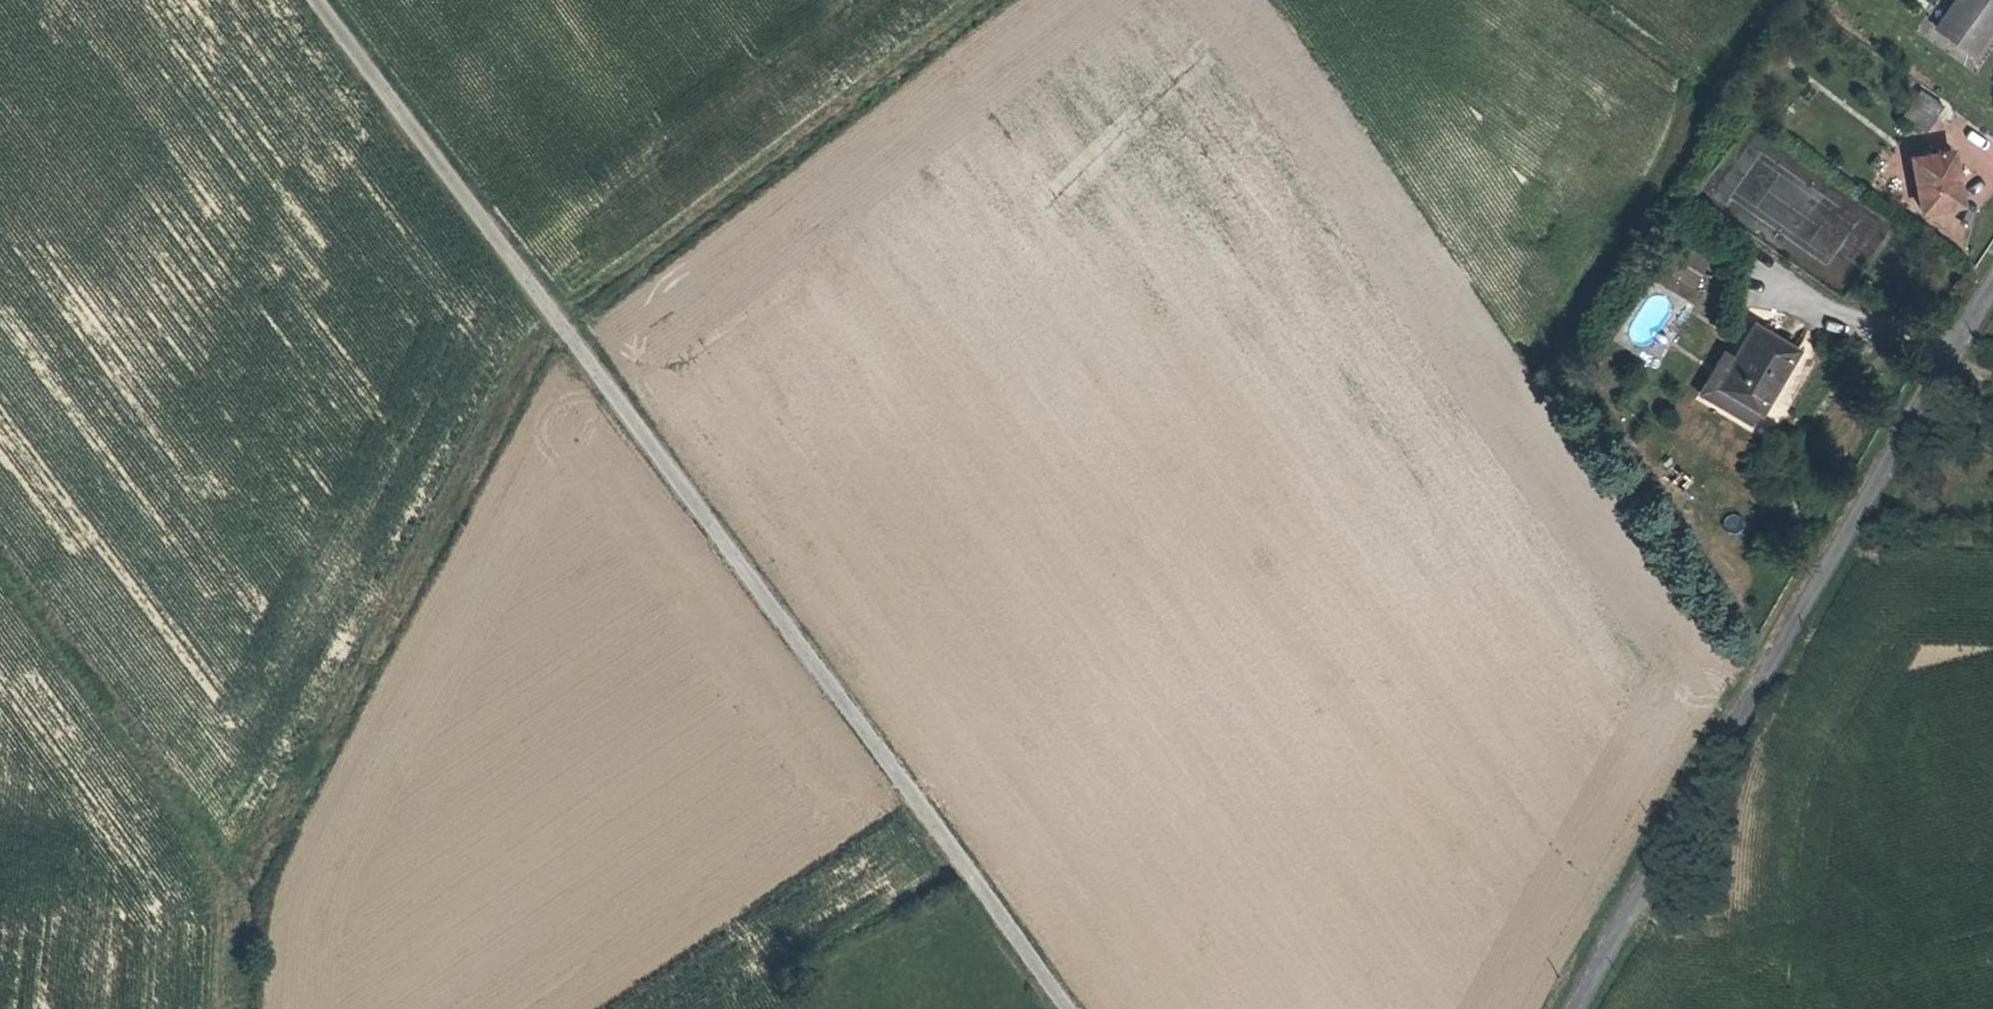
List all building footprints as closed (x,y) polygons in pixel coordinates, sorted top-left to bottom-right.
[(1954,36),(1987,62),(1992,54),(1992,0),(1979,0),(1954,36)] [(1896,122),(1918,137),(1940,105),(1918,89),(1896,122)] [(1945,153),(1907,163),(1921,215),(1960,204),(1945,153)] [(1684,244),(1669,269),(1690,282),(1705,257),(1684,244)] [(1757,327),(1719,392),(1762,416),(1799,352),(1757,327)]
